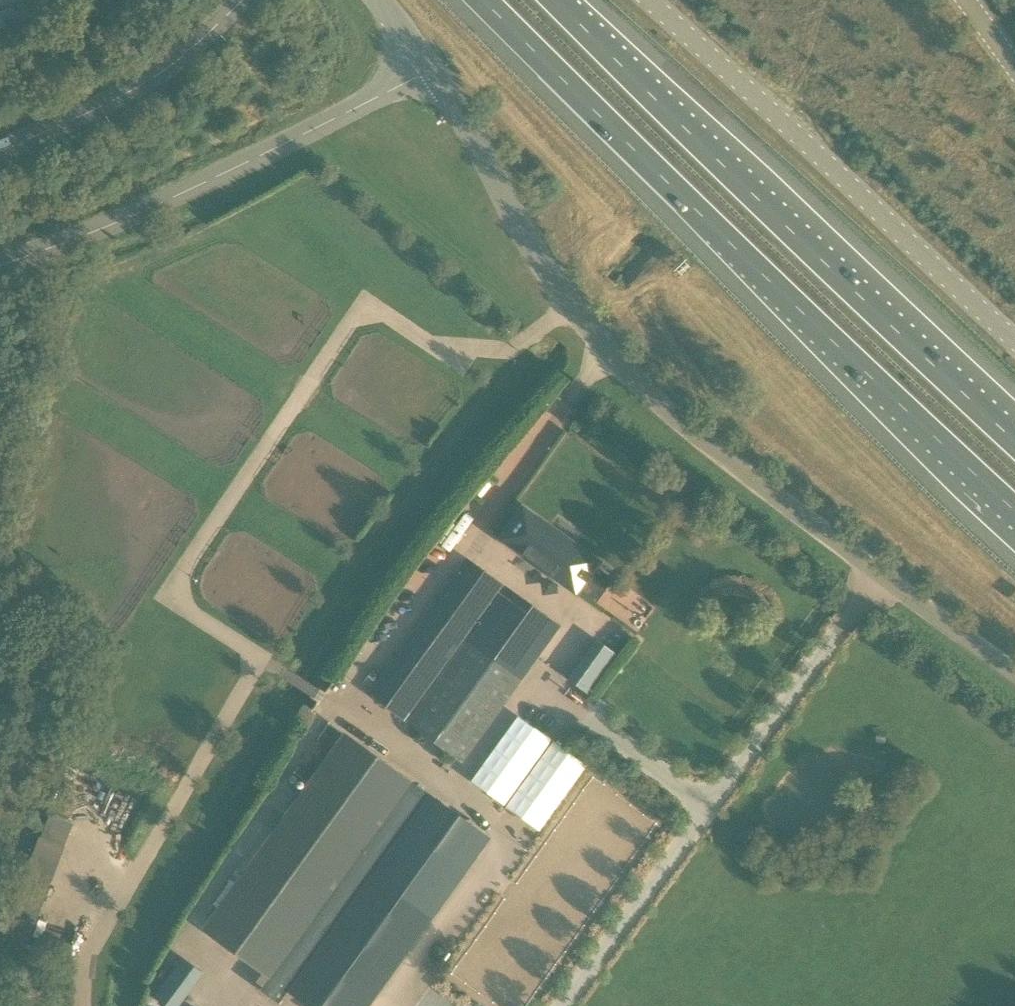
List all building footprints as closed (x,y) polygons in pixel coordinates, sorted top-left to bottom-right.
[(140,0),(125,0),(122,3),(128,10),(140,0)] [(0,44),(0,58),(5,57),(4,55),(17,51),(15,44),(2,48),(1,44),(0,44)] [(563,537),(561,539),(523,512),(505,538),(575,588),(593,564),(563,542),(565,538),(563,537)] [(503,587),(466,560),(368,694),(406,721),(503,587)] [(561,627),(506,587),(408,723),(463,763),(561,627)] [(592,638),(564,679),(586,694),(615,653),(592,638)] [(346,735),(204,930),(309,1005),(369,1005),(490,839),(346,735)] [(503,809),(540,834),(586,765),(548,741),(503,809)] [(854,847),(852,858),(872,860),(873,849),(854,847)] [(149,998),(160,1005),(177,1005),(201,973),(179,957),(149,998)]
